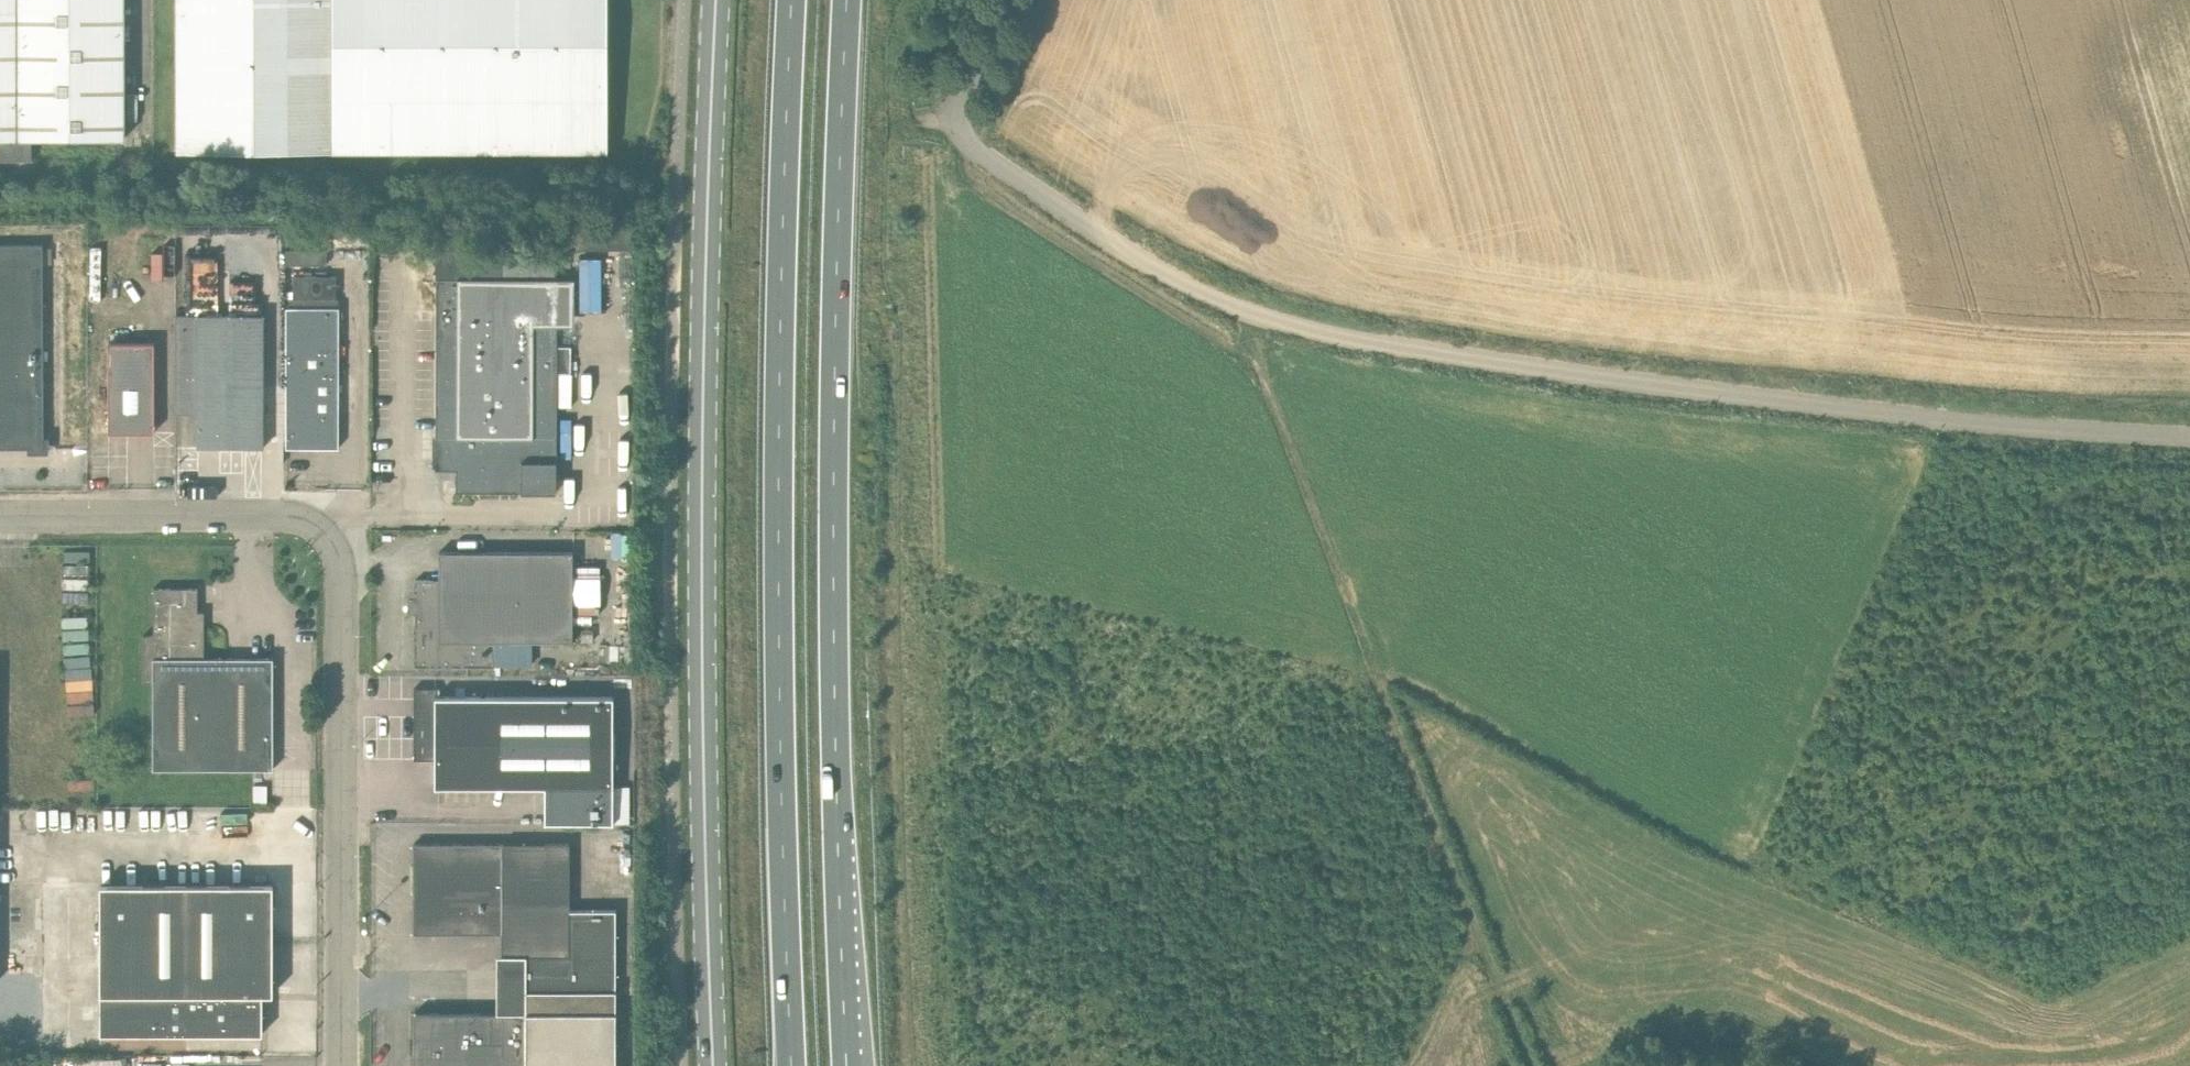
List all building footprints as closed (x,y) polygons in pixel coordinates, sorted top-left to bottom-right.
[(124,0),(0,0),(0,161),(32,160),(32,139),(124,139),(124,0)] [(608,151),(608,0),(178,0),(178,151),(608,151)] [(43,448),(42,246),(20,246),(0,246),(0,448),(43,448)] [(286,250),(286,265),(327,265),(327,250),(286,250)] [(431,460),(430,504),(465,505),(465,492),(556,493),(558,253),(438,252),(436,460),(431,460)] [(337,276),(293,276),(293,298),(336,298),(337,276)] [(286,307),(286,448),(339,448),(339,426),(339,307),(339,299),(286,298),(286,307)] [(265,316),(198,316),(176,316),(176,381),(189,381),(189,405),(198,405),(197,448),(264,448),(265,316)] [(154,343),(108,343),(109,433),(154,433),(154,343)] [(415,666),(493,666),(494,641),(573,641),(573,552),(439,552),(439,580),(415,580),(415,666)] [(153,682),(153,768),(251,769),(273,770),(273,659),(204,658),(204,626),(198,626),(198,588),(154,588),(154,635),(145,635),(144,681),(153,682)] [(435,787),(503,787),(545,787),(545,823),(613,823),(613,696),(436,697),(436,688),(414,688),(414,760),(435,760),(435,787)] [(616,910),(570,910),(570,843),(436,844),(414,844),(414,934),(502,933),(502,1013),(414,1013),(414,1065),(616,1065),(616,910)] [(101,1020),(101,1034),(262,1033),(262,994),(272,994),(272,885),(250,885),(100,884),(101,1006),(83,1006),(83,1020),(101,1020)]
